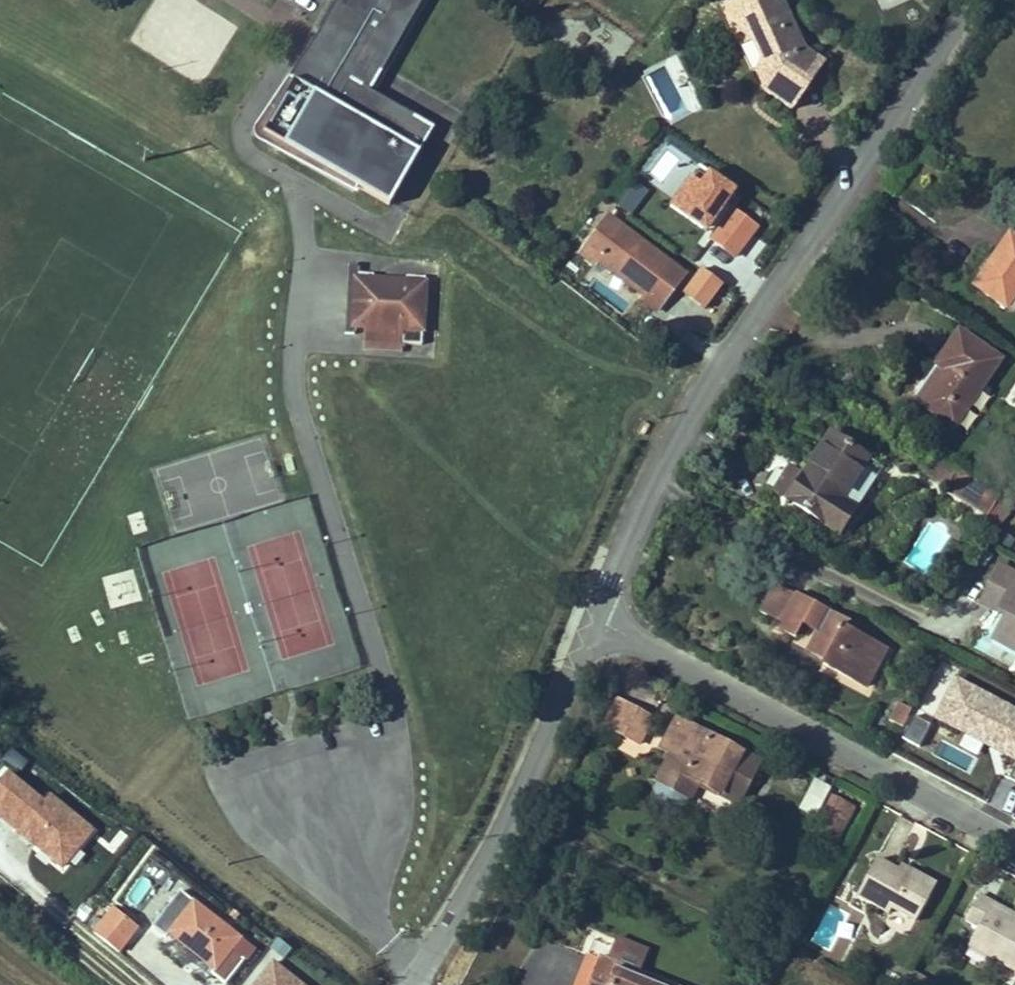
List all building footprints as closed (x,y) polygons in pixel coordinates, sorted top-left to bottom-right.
[(358,10),(341,0),(335,0),(314,37),(279,99),(299,110),(358,10)] [(434,87),(375,53),(406,0),(341,0),(358,10),(299,110),(394,166),(423,114),(420,112),(434,87)] [(758,3),(765,23),(776,19),(796,70),(789,80),(820,102),(850,58),(823,39),(815,16),(818,15),(812,0),(766,0),(758,3)] [(423,114),(438,90),(434,87),(420,112),(423,114)] [(666,211),(708,231),(732,181),(690,161),(666,211)] [(781,221),(757,201),(737,225),(762,245),(781,221)] [(681,295),(706,264),(634,205),(603,242),(618,254),(623,248),(681,295)] [(1014,222),(983,278),(1014,296),(1014,223),(1014,222)] [(378,305),(382,305),(383,269),(383,261),(375,261),(374,330),(382,331),(382,322),(378,322),(378,305)] [(450,338),(452,270),(433,270),(433,276),(400,275),(400,269),(383,269),(382,305),(378,305),(378,322),(382,322),(390,322),(431,323),(431,338),(450,338)] [(431,338),(431,323),(390,322),(389,337),(431,338)] [(1014,350),(969,324),(921,410),(967,436),(1014,350)] [(809,500),(799,516),(860,551),(875,526),(859,517),(884,473),(851,454),(818,506),(809,500)] [(1011,501),(969,477),(957,498),(999,523),(1011,501)] [(897,661),(855,641),(859,632),(840,623),(823,615),(806,607),(790,641),(807,649),(814,636),(830,643),(821,662),(837,670),(835,675),(880,697),(897,661)] [(932,718),(953,663),(939,657),(918,712),(932,718)] [(1014,760),(1014,705),(953,674),(932,718),(1014,760)] [(895,700),(885,719),(900,726),(910,708),(895,700)] [(650,727),(626,715),(612,742),(637,754),(650,727)] [(660,731),(650,727),(637,754),(646,759),(660,731)] [(769,773),(686,732),(670,764),(680,768),(667,794),(700,810),(708,794),(731,805),(737,793),(754,801),(769,773)] [(933,757),(942,737),(933,732),(927,744),(920,740),(916,749),(933,757)] [(1004,755),(997,771),(1014,779),(1014,760),(1004,755)] [(63,868),(92,828),(6,765),(0,773),(0,822),(63,868)] [(812,816),(826,784),(810,777),(796,809),(812,816)] [(737,793),(731,805),(748,814),(754,801),(737,793)] [(858,809),(837,798),(828,815),(849,826),(858,809)] [(908,877),(876,860),(856,897),(888,915),(892,909),(916,922),(936,885),(911,872),(908,877)] [(181,917),(206,889),(194,878),(169,907),(181,917)] [(276,949),(206,889),(181,917),(175,924),(188,935),(192,930),(237,970),(235,972),(247,983),(276,949)] [(971,945),(1014,969),(1014,921),(992,909),(996,903),(981,895),(967,921),(980,928),(971,945)] [(996,903),(992,909),(1014,921),(1014,920),(1014,913),(996,903)] [(160,929),(135,908),(114,932),(139,954),(160,929)] [(710,969),(625,932),(602,983),(606,984),(703,984),(710,969)] [(908,984),(935,984),(936,984),(914,973),(908,984)]
